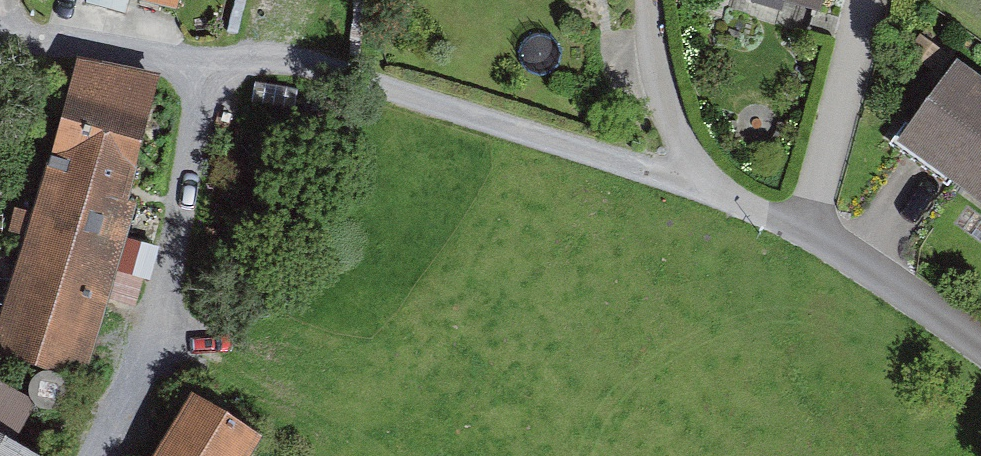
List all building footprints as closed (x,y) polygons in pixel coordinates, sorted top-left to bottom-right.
[(177,8),(180,0),(144,0),(177,8)] [(819,11),(822,0),(779,0),(819,11)] [(921,34),(907,53),(933,72),(947,53),(921,34)] [(904,144),(980,202),(980,75),(965,63),(904,144)] [(80,64),(0,323),(0,347),(85,375),(161,86),(80,64)] [(298,89),(256,82),(251,109),(293,116),(298,89)] [(34,393),(36,399),(40,404),(45,408),(52,410),(58,409),(64,406),(69,402),(72,397),(73,391),(72,384),(69,379),(65,374),(59,372),(53,371),(47,372),(41,375),(37,380),(34,386),(34,393)] [(13,441),(36,402),(0,381),(0,455),(39,455),(13,441)] [(190,404),(158,455),(246,455),(254,443),(190,404)]
